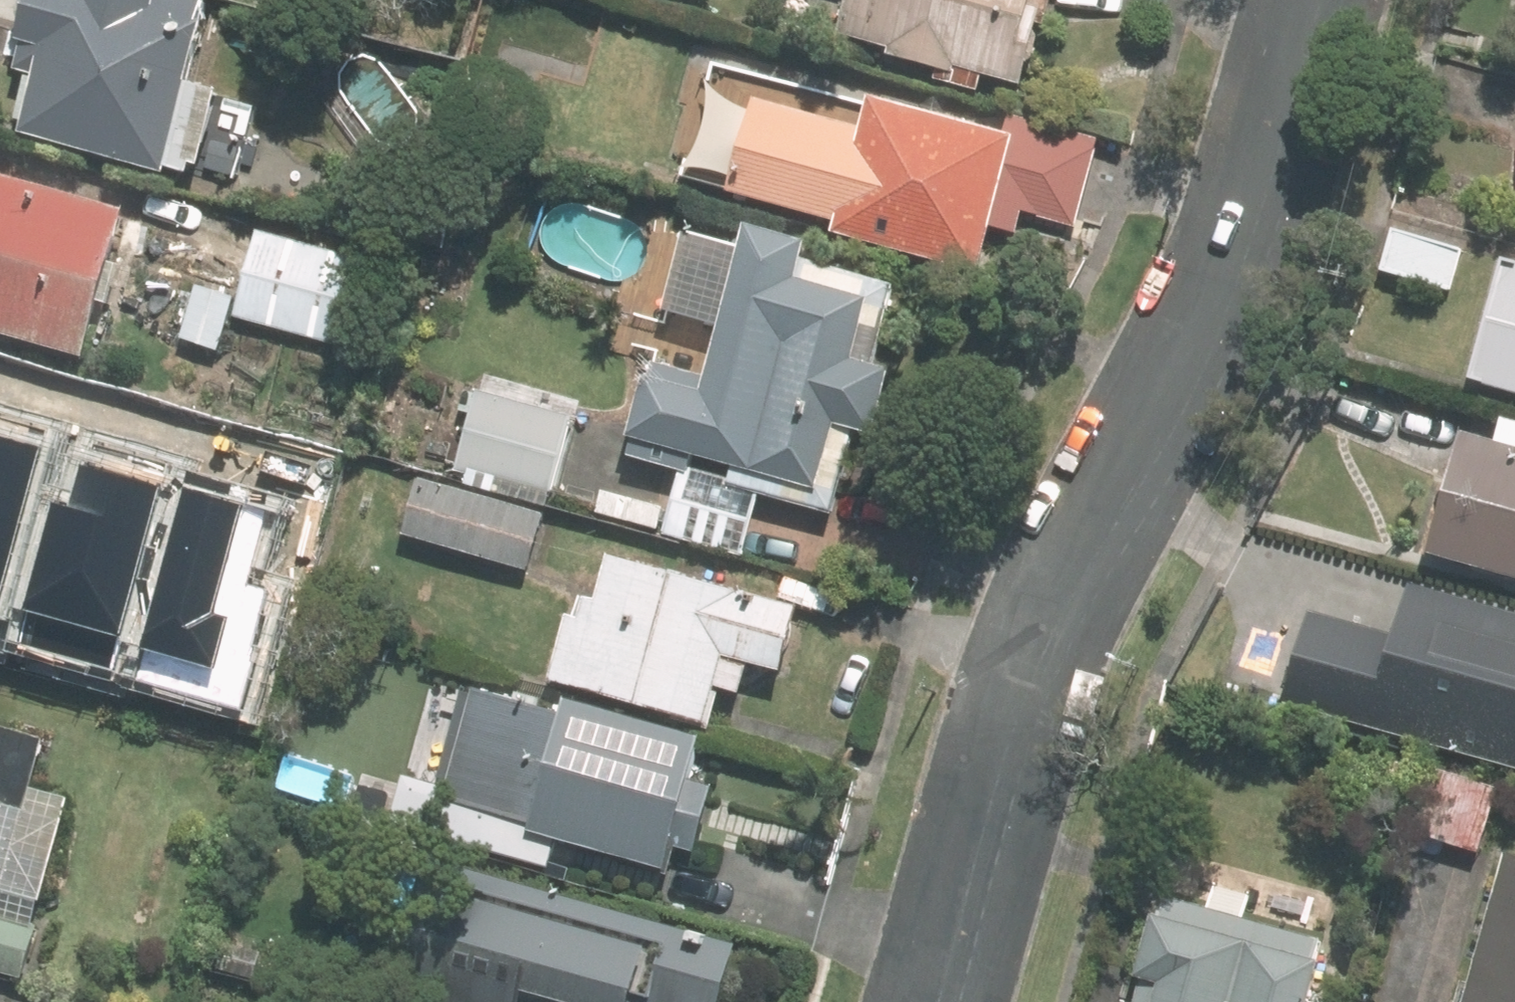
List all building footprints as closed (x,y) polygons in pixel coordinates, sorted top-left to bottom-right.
[(187,0),(35,0),(0,127),(0,140),(155,183),(204,5),(187,0)] [(830,41),(1015,91),(1039,0),(841,0),(830,41)] [(1006,120),(1000,144),(866,108),(858,137),(741,105),(716,197),(834,228),(830,243),(972,281),(985,235),(1014,243),(1021,217),(1075,231),(1099,144),(1006,120)] [(80,365),(121,215),(0,182),(0,343),(80,365)] [(1463,255),(1388,234),(1378,272),(1453,293),(1463,255)] [(364,267),(255,238),(231,325),(340,355),(364,267)] [(740,257),(683,241),(662,318),(719,333),(704,386),(645,370),(621,459),(680,475),(680,476),(832,517),(896,280),(744,239),(740,257)] [(1491,266),(1459,384),(1514,399),(1514,273),(1491,266)] [(216,354),(231,300),(194,290),(179,344),(216,354)] [(454,472),(555,499),(576,424),(474,397),(454,472)] [(45,443),(0,431),(0,603),(45,443)] [(1450,439),(1417,560),(1514,587),(1514,456),(1450,439)] [(112,670),(167,477),(86,454),(67,519),(49,514),(13,642),(112,670)] [(230,696),(287,502),(189,473),(132,668),(230,696)] [(658,537),(742,560),(758,504),(673,481),(658,537)] [(540,520),(415,487),(399,543),(524,577),(540,520)] [(701,734),(719,667),(773,681),(790,619),(736,604),(736,603),(585,562),(549,693),(701,734)] [(1406,589),(1391,642),(1303,618),(1280,703),(1514,767),(1514,618),(1406,589)] [(444,819),(672,880),(705,758),(477,696),(444,819)] [(34,918),(75,767),(0,747),(0,909),(34,918)] [(1498,789),(1431,771),(1412,839),(1479,858),(1498,789)] [(1500,859),(1461,1001),(1514,1001),(1514,863),(1500,859)] [(734,951),(431,869),(422,904),(416,902),(390,1001),(720,1001),(734,951)] [(1321,946),(1155,901),(1127,1001),(1306,1001),(1321,946)] [(23,982),(37,932),(0,922),(0,976),(23,982)]
